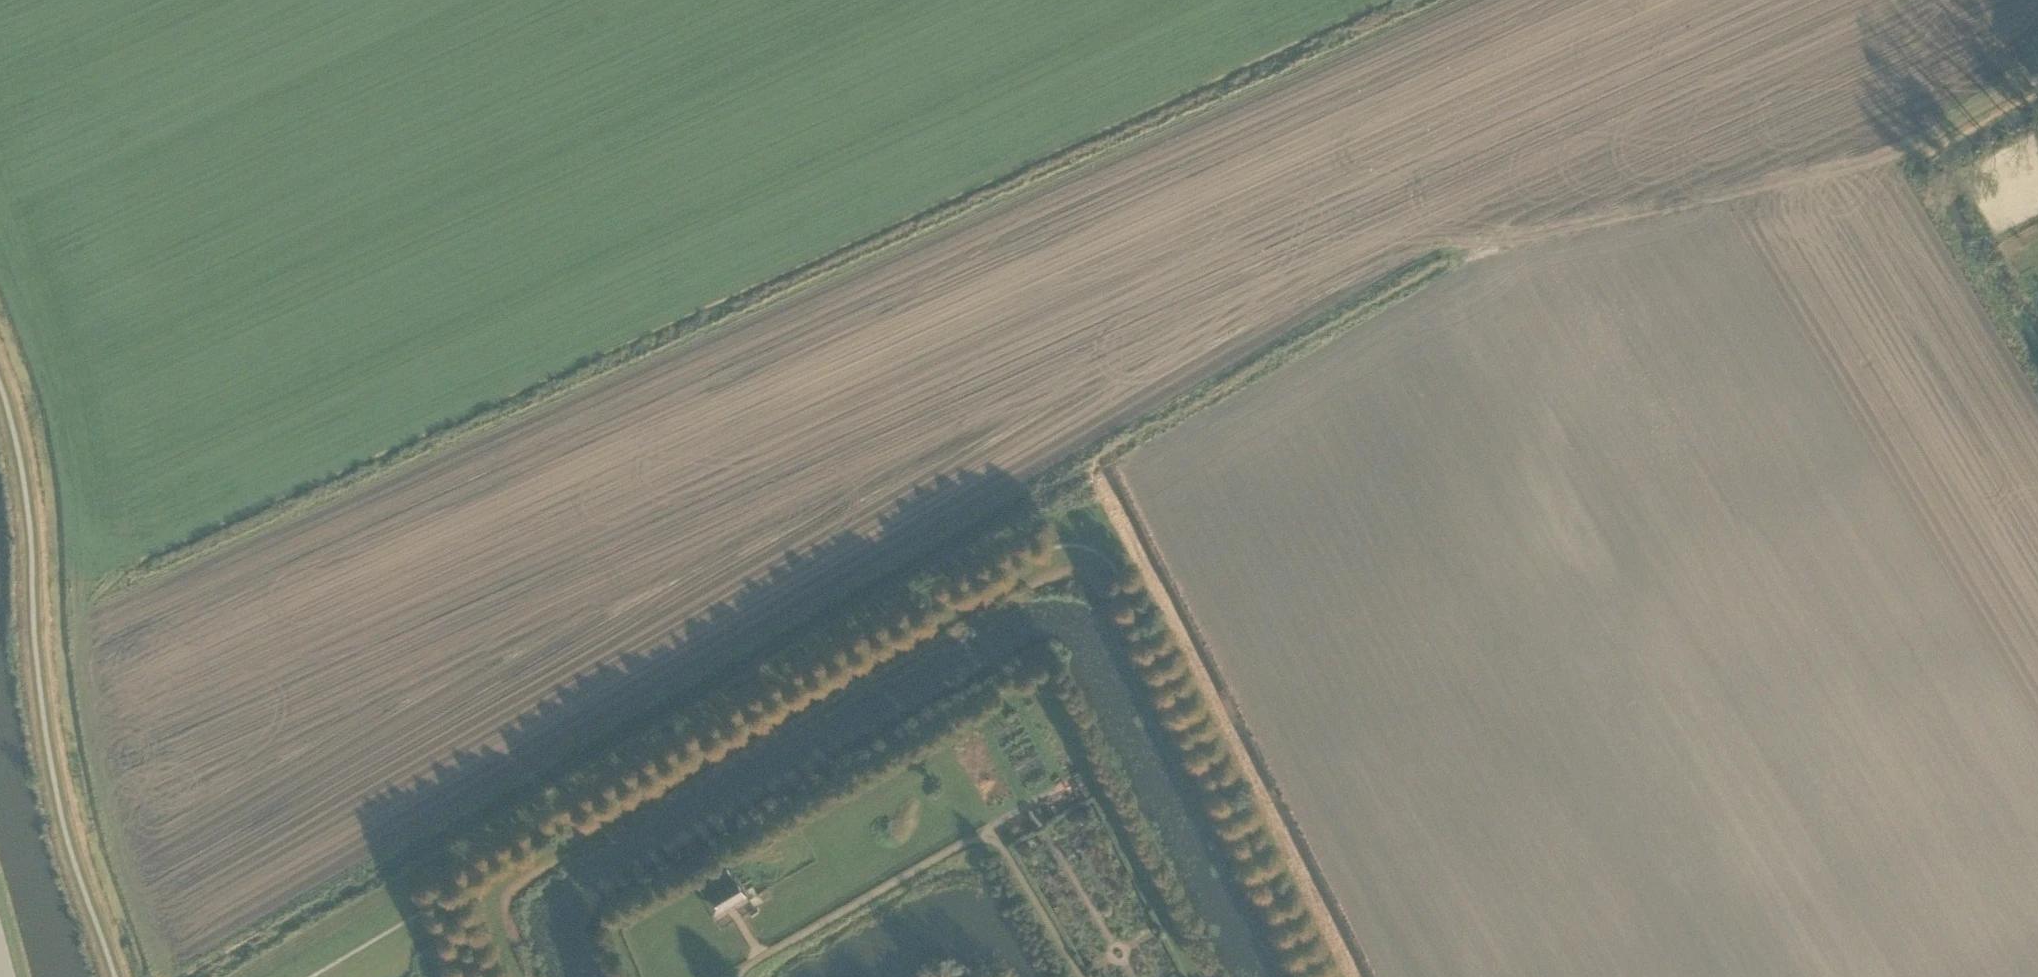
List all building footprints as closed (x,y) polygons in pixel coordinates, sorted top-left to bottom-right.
[(713,912),(745,893),(734,874),(701,893),(713,912)]
